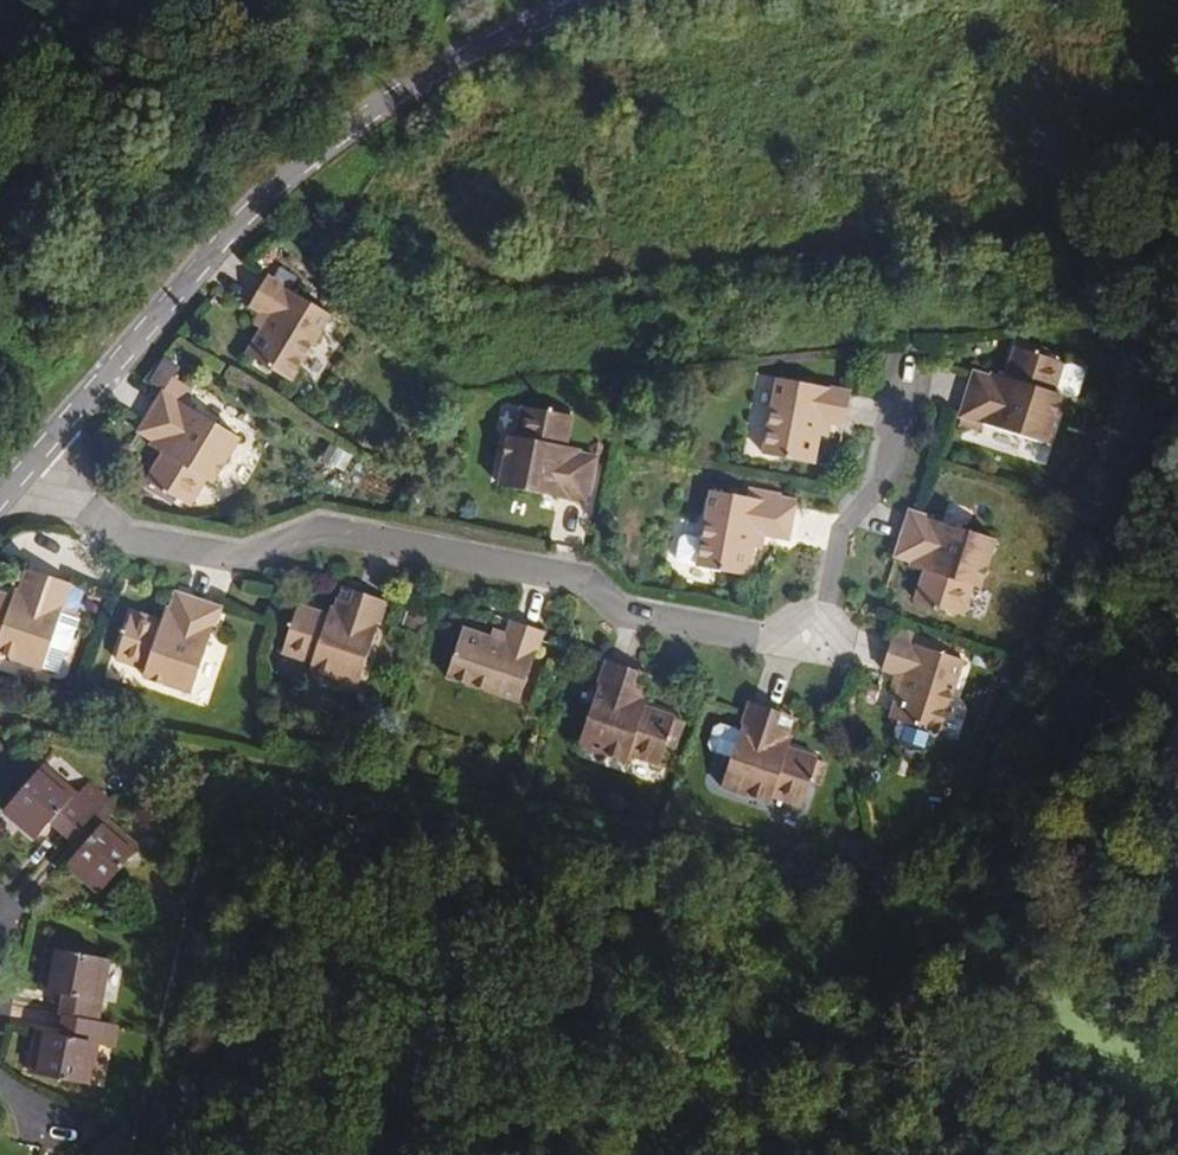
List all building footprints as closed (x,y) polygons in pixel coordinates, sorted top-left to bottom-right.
[(316,213),(302,225),(311,235),(325,224),(316,213)] [(291,382),(330,315),(267,276),(250,305),(261,312),(270,317),(262,329),(247,355),(291,382)] [(262,329),(270,317),(261,312),(255,324),(262,329)] [(1066,357),(1018,341),(1015,348),(1063,364),(1066,357)] [(1045,444),(1062,395),(1054,392),(1063,364),(1015,348),(1005,377),(1012,380),(1007,396),(971,384),(960,416),(1045,444)] [(1007,396),(1012,380),(1005,377),(998,375),(996,379),(975,372),(971,384),(1007,396)] [(211,484),(238,440),(191,411),(192,390),(172,378),(144,423),(177,443),(169,458),(163,454),(147,481),(190,507),(206,480),(211,484)] [(844,425),(850,393),(777,380),(764,455),(813,465),(819,436),(822,421),(830,422),(830,424),(844,425)] [(587,505),(594,471),(557,463),(561,446),(565,447),(572,417),(525,407),(518,437),(511,436),(500,487),(587,505)] [(830,424),(830,422),(822,421),(819,436),(828,436),(830,424)] [(177,443),(144,423),(137,434),(156,446),(156,449),(163,454),(169,458),(177,443)] [(594,471),(597,459),(574,454),(575,449),(565,447),(561,446),(557,463),(594,471)] [(784,541),(790,509),(779,508),(780,501),(781,496),(751,490),(749,500),(711,492),(703,538),(685,534),(680,537),(675,559),(681,564),(747,578),(752,549),(755,535),(762,536),(762,538),(784,541)] [(790,509),(791,503),(780,501),(779,508),(790,509)] [(979,589),(994,539),(910,512),(899,545),(935,557),(930,574),(925,572),(916,601),(962,616),(972,587),(979,589)] [(762,538),(762,536),(755,535),(752,549),(759,550),(762,538)] [(930,574),(935,557),(899,545),(895,557),(917,565),(916,568),(925,572),(930,574)] [(26,610),(37,575),(25,571),(18,590),(15,590),(12,599),(10,605),(26,610)] [(76,618),(73,618),(82,589),(37,575),(26,610),(10,605),(12,599),(0,595),(0,655),(57,673),(62,657),(64,657),(76,618)] [(341,628),(353,592),(341,588),(334,609),(330,608),(327,616),(325,622),(341,628)] [(356,688),(384,603),(353,592),(341,628),(325,622),(327,616),(298,606),(281,655),(311,665),(309,671),(356,688)] [(174,634),(187,598),(175,594),(169,614),(164,614),(161,624),(160,629),(174,634)] [(191,693),(218,609),(187,598),(174,634),(160,629),(161,624),(131,613),(116,659),(145,670),(143,677),(191,693)] [(520,703),(544,634),(513,622),(508,636),(504,645),(491,639),(463,629),(446,677),(520,703)] [(504,645),(508,636),(494,631),(491,639),(504,645)] [(938,735),(962,661),(958,660),(962,645),(934,636),(931,641),(901,632),(898,640),(892,638),(882,670),(896,675),(904,678),(899,690),(890,718),(897,722),(938,735)] [(657,766),(674,720),(644,709),(642,715),(626,709),(639,673),(606,662),(576,748),(625,763),(627,757),(657,766)] [(644,709),(647,700),(643,698),(650,678),(639,673),(626,709),(642,715),(644,709)] [(899,690),(904,678),(896,675),(892,688),(899,690)] [(800,807),(815,758),(787,749),(784,757),(768,752),(780,713),(749,703),(738,733),(719,726),(713,729),(708,747),(711,752),(730,759),(721,788),(768,804),(771,797),(800,807)] [(787,749),(789,741),(785,740),(793,717),(780,713),(768,752),(784,757),(787,749)] [(934,745),(938,735),(897,722),(894,732),(899,745),(922,752),(934,745)] [(44,765),(1,812),(34,841),(50,824),(79,851),(65,867),(98,896),(139,849),(108,820),(116,809),(87,783),(76,795),(44,765)] [(37,1032),(28,1073),(91,1086),(99,1044),(115,1048),(119,1026),(98,1022),(110,960),(48,948),(40,991),(62,995),(58,1016),(63,1016),(58,1036),(37,1032)]
